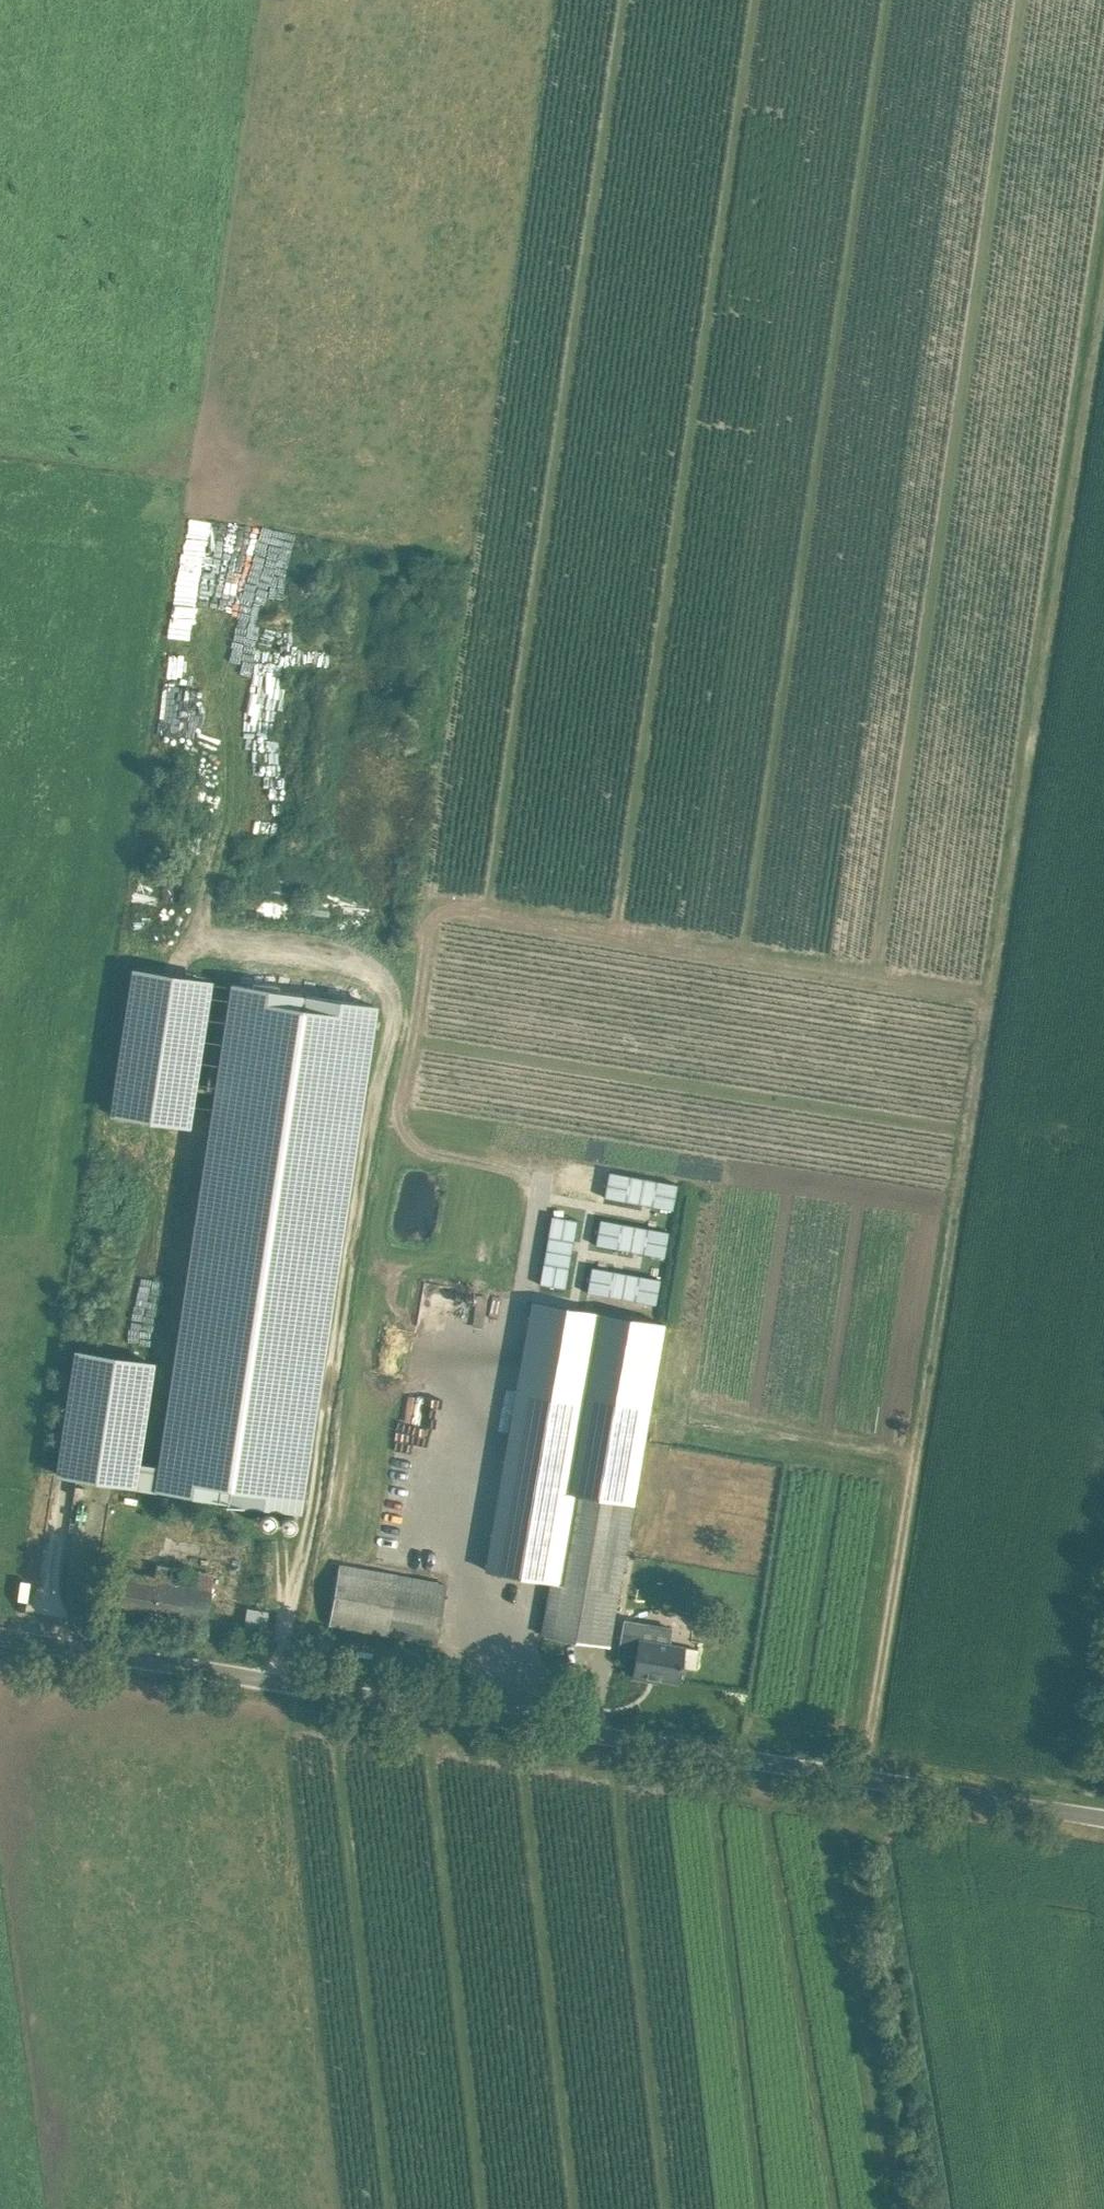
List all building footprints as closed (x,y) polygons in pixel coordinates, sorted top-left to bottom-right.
[(190,1127),(213,979),(132,966),(109,1115),(190,1127)] [(301,1512),(379,1003),(231,980),(158,1465),(140,1462),(156,1361),(74,1349),(55,1474),(137,1486),(301,1512)] [(607,1182),(604,1195),(672,1208),(675,1194),(677,1183),(609,1170),(607,1182)] [(551,1213),(539,1282),(565,1286),(576,1218),(551,1213)] [(600,1217),(596,1242),(663,1255),(668,1230),(600,1217)] [(592,1265),(587,1290),(655,1302),(660,1278),(592,1265)] [(507,1444),(486,1569),(551,1580),(542,1633),(609,1645),(663,1322),(532,1300),(512,1413),(507,1444)] [(210,1604),(215,1573),(157,1564),(155,1576),(121,1571),(114,1610),(206,1626),(210,1604)] [(342,1565),(332,1623),(385,1633),(434,1642),(444,1583),(395,1574),(342,1565)] [(263,1636),(267,1612),(249,1609),(245,1633),(263,1636)] [(623,1635),(621,1651),(637,1654),(633,1676),(648,1679),(658,1680),(659,1677),(678,1681),(679,1675),(682,1676),(684,1665),(695,1667),(698,1649),(623,1635)]
